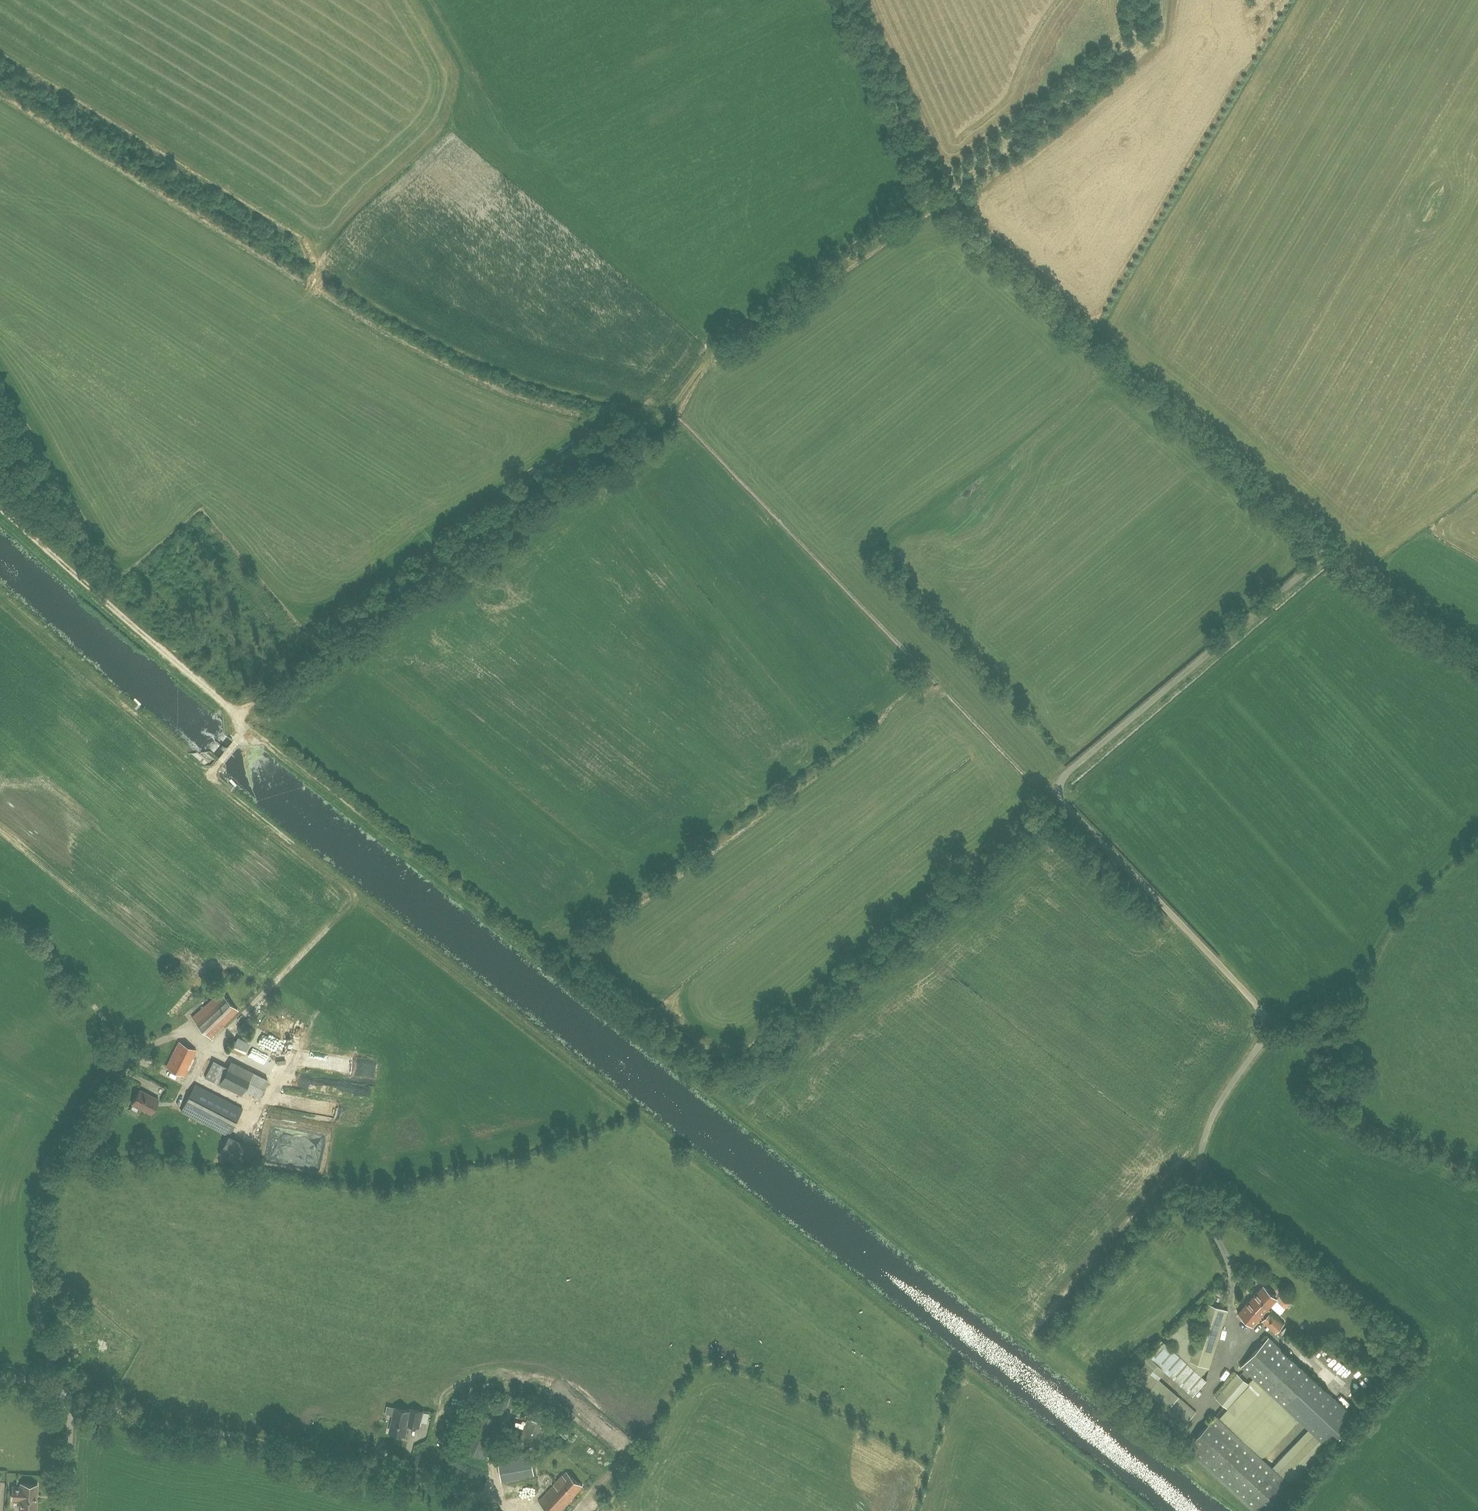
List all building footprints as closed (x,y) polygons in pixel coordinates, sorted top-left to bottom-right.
[(211,1037),(223,1026),(239,1010),(222,992),(193,1016),(211,1037)] [(179,1041),(167,1067),(184,1075),(197,1049),(179,1041)] [(241,1041),(235,1046),(244,1054),(249,1049),(241,1041)] [(228,1066),(222,1078),(219,1084),(241,1095),(244,1090),(259,1096),(268,1078),(231,1060),(228,1066)] [(196,1084),(182,1111),(229,1136),(243,1108),(196,1084)] [(132,1104),(152,1114),(160,1100),(139,1090),(132,1104)] [(353,1119),(362,1121),(364,1109),(354,1107),(353,1119)] [(1276,1332),(1284,1323),(1268,1308),(1277,1299),(1263,1286),(1239,1312),(1253,1325),(1262,1315),(1265,1318),(1262,1321),(1276,1332)] [(1281,1303),(1287,1309),(1294,1302),(1288,1296),(1281,1303)] [(1209,1367),(1228,1310),(1209,1303),(1190,1361),(1209,1367)] [(1227,1345),(1230,1335),(1224,1334),(1221,1343),(1227,1345)] [(1261,1460),(1299,1420),(1329,1448),(1357,1418),(1268,1336),(1241,1366),(1275,1397),(1237,1437),(1215,1416),(1185,1448),(1251,1510),(1277,1510),(1295,1492),(1261,1460)] [(1178,1397),(1178,1398),(1158,1380),(1165,1372),(1192,1396),(1207,1381),(1161,1341),(1125,1382),(1180,1430),(1196,1412),(1178,1397)] [(1320,1357),(1334,1365),(1339,1358),(1325,1349),(1320,1357)] [(1307,1362),(1305,1366),(1314,1372),(1316,1368),(1307,1362)] [(1367,1383),(1372,1377),(1367,1373),(1369,1371),(1358,1362),(1351,1371),(1367,1383)] [(1334,1388),(1337,1392),(1353,1382),(1346,1372),(1337,1379),(1340,1384),(1334,1388)] [(1216,1398),(1230,1411),(1252,1386),(1236,1373),(1216,1398)] [(1330,1388),(1334,1384),(1326,1377),(1322,1381),(1330,1388)] [(538,1446),(552,1412),(523,1400),(518,1412),(529,1417),(520,1439),(538,1446)] [(1357,1400),(1350,1408),(1358,1416),(1366,1408),(1357,1400)] [(396,1407),(390,1431),(406,1435),(409,1424),(420,1426),(424,1411),(412,1408),(411,1411),(396,1407)] [(484,1457),(501,1419),(476,1409),(461,1448),(484,1457)] [(563,1433),(568,1440),(573,1436),(569,1430),(563,1433)] [(501,1460),(507,1500),(540,1494),(534,1454),(501,1460)] [(584,1486),(567,1472),(564,1475),(564,1474),(555,1484),(555,1485),(540,1501),(551,1510),(561,1510),(584,1486)] [(20,1499),(20,1509),(24,1509),(24,1510),(31,1510),(31,1509),(36,1510),(37,1484),(21,1484),(21,1487),(13,1486),(12,1499),(20,1499)]
